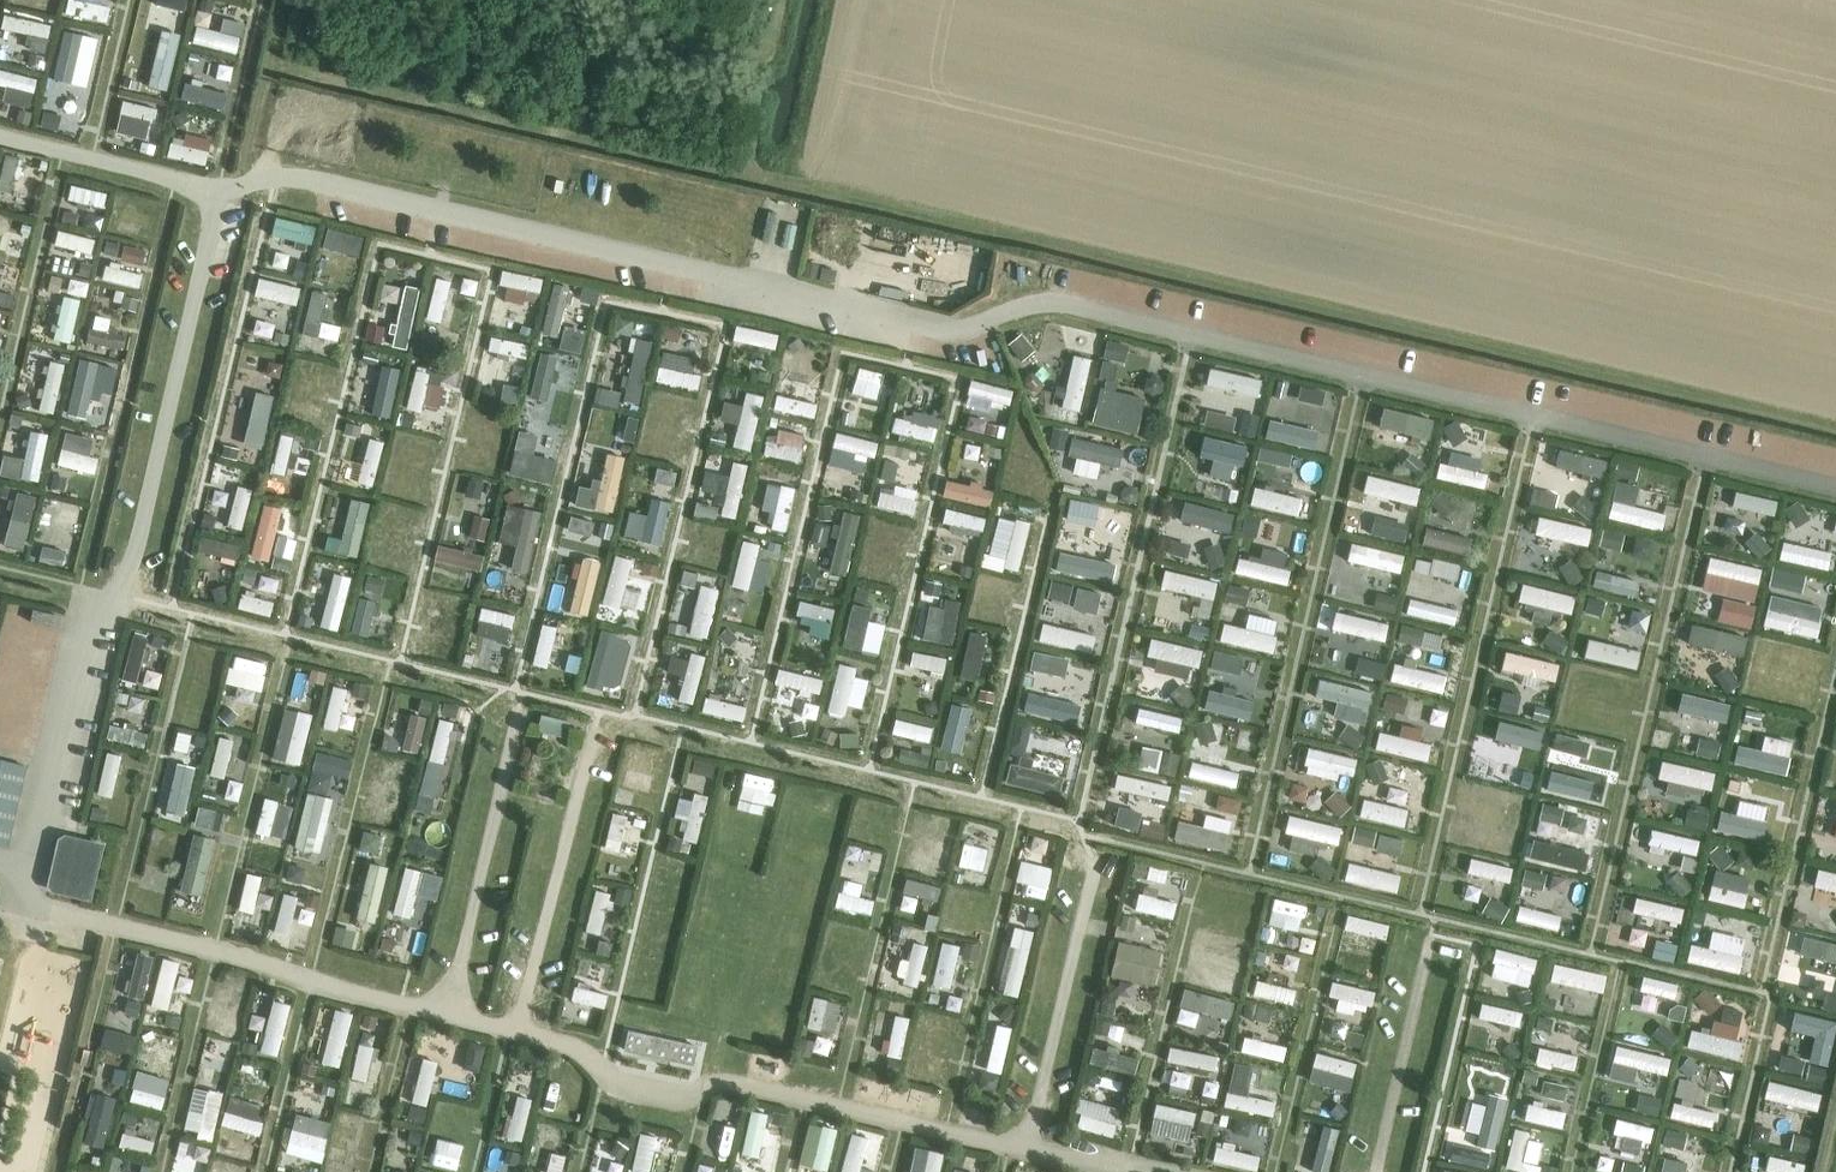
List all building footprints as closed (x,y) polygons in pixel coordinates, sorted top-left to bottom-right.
[(1101,388),(1092,425),(1138,435),(1145,399),(1101,388)] [(542,715),(538,731),(568,739),(572,723),(542,715)] [(9,847),(27,767),(0,761),(0,844),(9,847)] [(47,886),(51,892),(91,902),(105,845),(65,835),(58,839),(47,886)] [(1119,943),(1112,977),(1154,986),(1162,952),(1119,943)] [(627,1031),(623,1051),(693,1066),(697,1046),(627,1031)]
